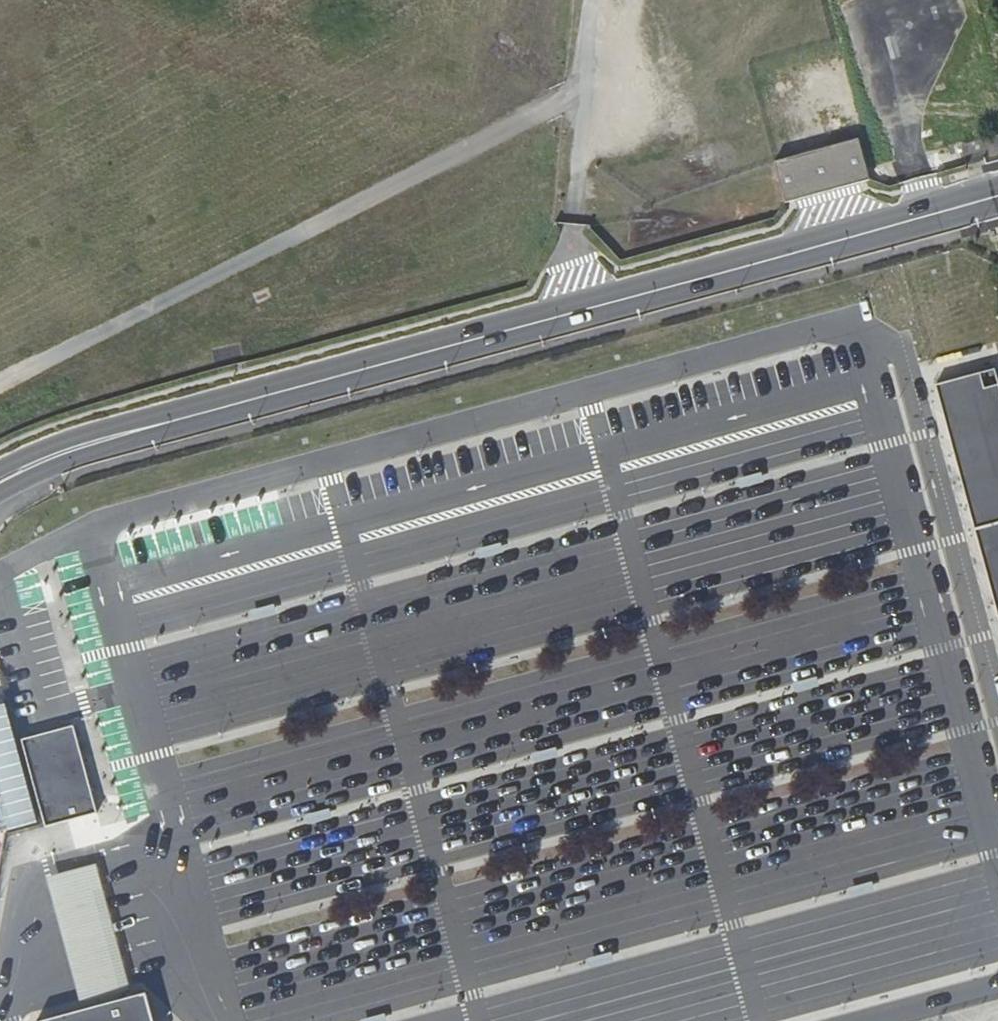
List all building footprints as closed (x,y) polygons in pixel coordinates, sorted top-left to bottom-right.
[(859,136),(775,159),(786,200),(870,177),(859,136)] [(936,384),(997,613),(997,384),(994,368),(936,384)] [(97,811),(73,724),(22,738),(46,825),(97,811)] [(79,999),(130,986),(127,972),(121,949),(114,925),(108,901),(102,878),(98,863),(47,876),(51,892),(57,915),(64,939),(70,962),(76,985),(79,999)] [(40,1020),(154,1020),(146,993),(40,1020)]
